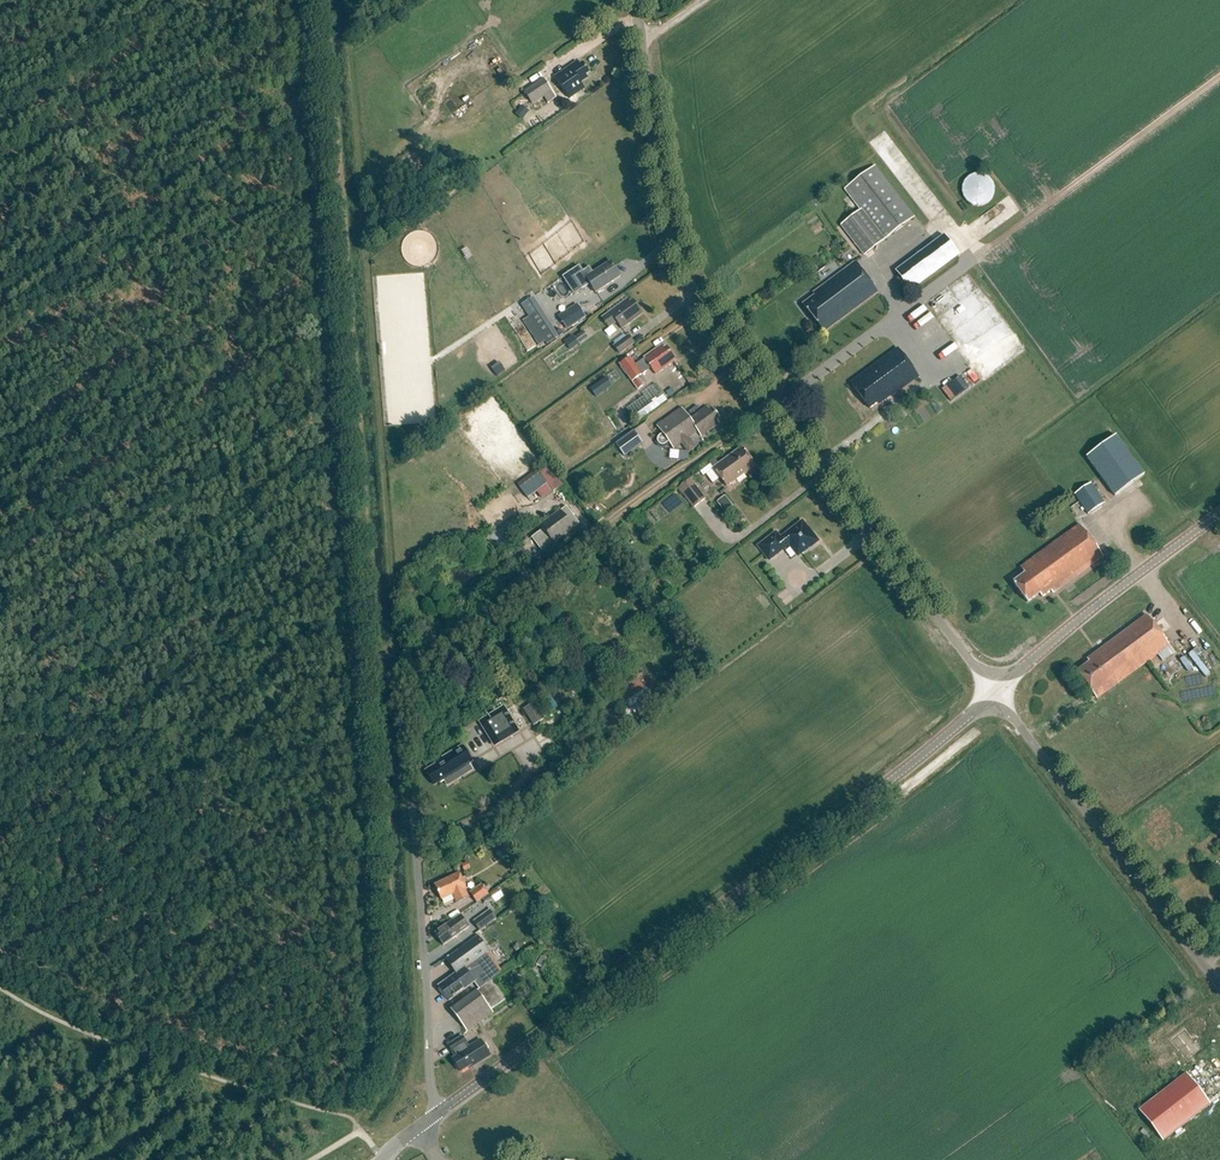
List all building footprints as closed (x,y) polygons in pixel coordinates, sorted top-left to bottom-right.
[(526,95),(533,106),(552,92),(562,86),(565,92),(587,78),(585,75),(589,73),(583,63),(579,65),(577,63),(555,77),(557,80),(548,86),(543,79),(524,91),(526,95)] [(542,113),(559,105),(556,99),(539,107),(542,113)] [(560,105),(538,117),(542,123),(563,111),(560,105)] [(532,129),(540,124),(536,117),(528,122),(532,129)] [(445,174),(458,165),(450,153),(437,162),(445,174)] [(841,226),(865,256),(914,218),(875,166),(845,190),(861,210),(841,226)] [(964,174),(964,204),(992,205),(993,175),(964,174)] [(945,237),(896,273),(910,292),(959,256),(945,237)] [(620,277),(610,262),(593,273),(589,267),(583,271),(580,266),(570,272),(581,289),(589,284),(595,293),(620,277)] [(877,293),(854,263),(814,293),(815,296),(803,305),(824,332),(877,293)] [(622,328),(640,316),(637,312),(640,310),(633,300),(630,302),(627,299),(601,317),(609,328),(617,322),(622,328)] [(530,300),(521,305),(529,318),(523,322),(539,346),(544,342),(546,345),(556,339),(530,300)] [(558,317),(567,330),(586,318),(577,304),(558,317)] [(916,321),(927,313),(924,308),(912,316),(916,321)] [(579,345),(588,338),(584,331),(574,338),(579,345)] [(628,335),(613,347),(620,355),(635,344),(628,335)] [(630,357),(619,364),(631,382),(651,368),(655,374),(673,362),(671,358),(673,357),(666,346),(663,348),(661,346),(643,358),(644,359),(635,365),(630,357)] [(897,350),(850,383),(868,410),(877,403),(878,405),(893,394),(894,395),(918,378),(897,350)] [(605,377),(590,389),(596,398),(612,386),(605,377)] [(633,384),(638,390),(644,386),(639,379),(633,384)] [(628,405),(640,421),(667,400),(655,385),(628,405)] [(657,426),(662,432),(658,435),(655,439),(655,444),(658,447),(663,449),(666,448),(671,444),(674,449),(681,444),(688,453),(696,448),(689,438),(698,432),(701,436),(719,423),(716,420),(719,418),(712,408),(709,410),(706,407),(689,418),(682,409),(657,426)] [(625,456),(642,442),(633,431),(615,445),(625,456)] [(1145,474),(1116,435),(1086,457),(1115,496),(1145,474)] [(721,479),(726,487),(755,466),(742,447),(718,464),(714,459),(698,470),(703,477),(706,475),(713,484),(721,479)] [(549,467),(539,473),(547,485),(552,493),(562,486),(549,467)] [(547,485),(539,473),(519,487),(527,498),(547,485)] [(707,498),(695,481),(692,478),(678,489),(693,509),(707,498)] [(1091,484),(1075,495),(1088,515),(1105,504),(1091,484)] [(733,506),(727,499),(719,505),(725,513),(733,506)] [(539,525),(543,530),(532,539),(542,552),(553,544),(574,528),(580,524),(567,507),(561,511),(560,509),(539,525)] [(809,547),(817,541),(812,533),(811,534),(801,521),(779,538),(775,533),(758,546),(768,559),(788,544),(797,555),(809,546),(809,547)] [(1025,574),(1013,582),(1028,602),(1040,594),(1042,598),(1051,591),(1053,593),(1103,557),(1079,525),(1020,568),(1025,574)] [(1088,662),(1077,671),(1098,699),(1157,655),(1162,661),(1175,652),(1153,622),(1148,615),(1098,651),(1096,652),(1086,659),(1088,662)] [(544,719),(534,703),(524,710),(534,726),(544,719)] [(518,732),(504,708),(480,722),(495,746),(518,732)] [(444,759),(425,770),(433,784),(440,781),(440,782),(444,780),(447,785),(463,776),(459,770),(473,762),(464,746),(443,757),(444,759)] [(513,853),(509,847),(504,851),(508,857),(513,853)] [(464,872),(470,870),(467,863),(461,865),(464,872)] [(461,873),(434,884),(441,900),(453,894),(456,902),(469,896),(466,889),(468,888),(461,873)] [(477,903),(489,895),(482,884),(469,893),(477,903)] [(500,908),(494,912),(498,917),(504,913),(500,908)] [(480,932),(496,920),(489,910),(473,922),(480,932)] [(461,914),(435,932),(444,944),(455,936),(458,935),(459,933),(469,926),(461,914)] [(490,953),(479,935),(446,958),(456,972),(439,985),(449,999),(474,982),(479,989),(493,980),(501,974),(488,955),(490,953)] [(545,970),(549,962),(541,957),(537,965),(545,970)] [(507,999),(493,980),(479,989),(451,1009),(467,1031),(493,1013),(491,1009),(507,999)] [(467,1047),(461,1037),(449,1044),(456,1056),(453,1058),(460,1071),(472,1063),(473,1065),(490,1055),(480,1039),(467,1047)] [(1210,1104),(1186,1074),(1139,1111),(1162,1142),(1210,1104)]
